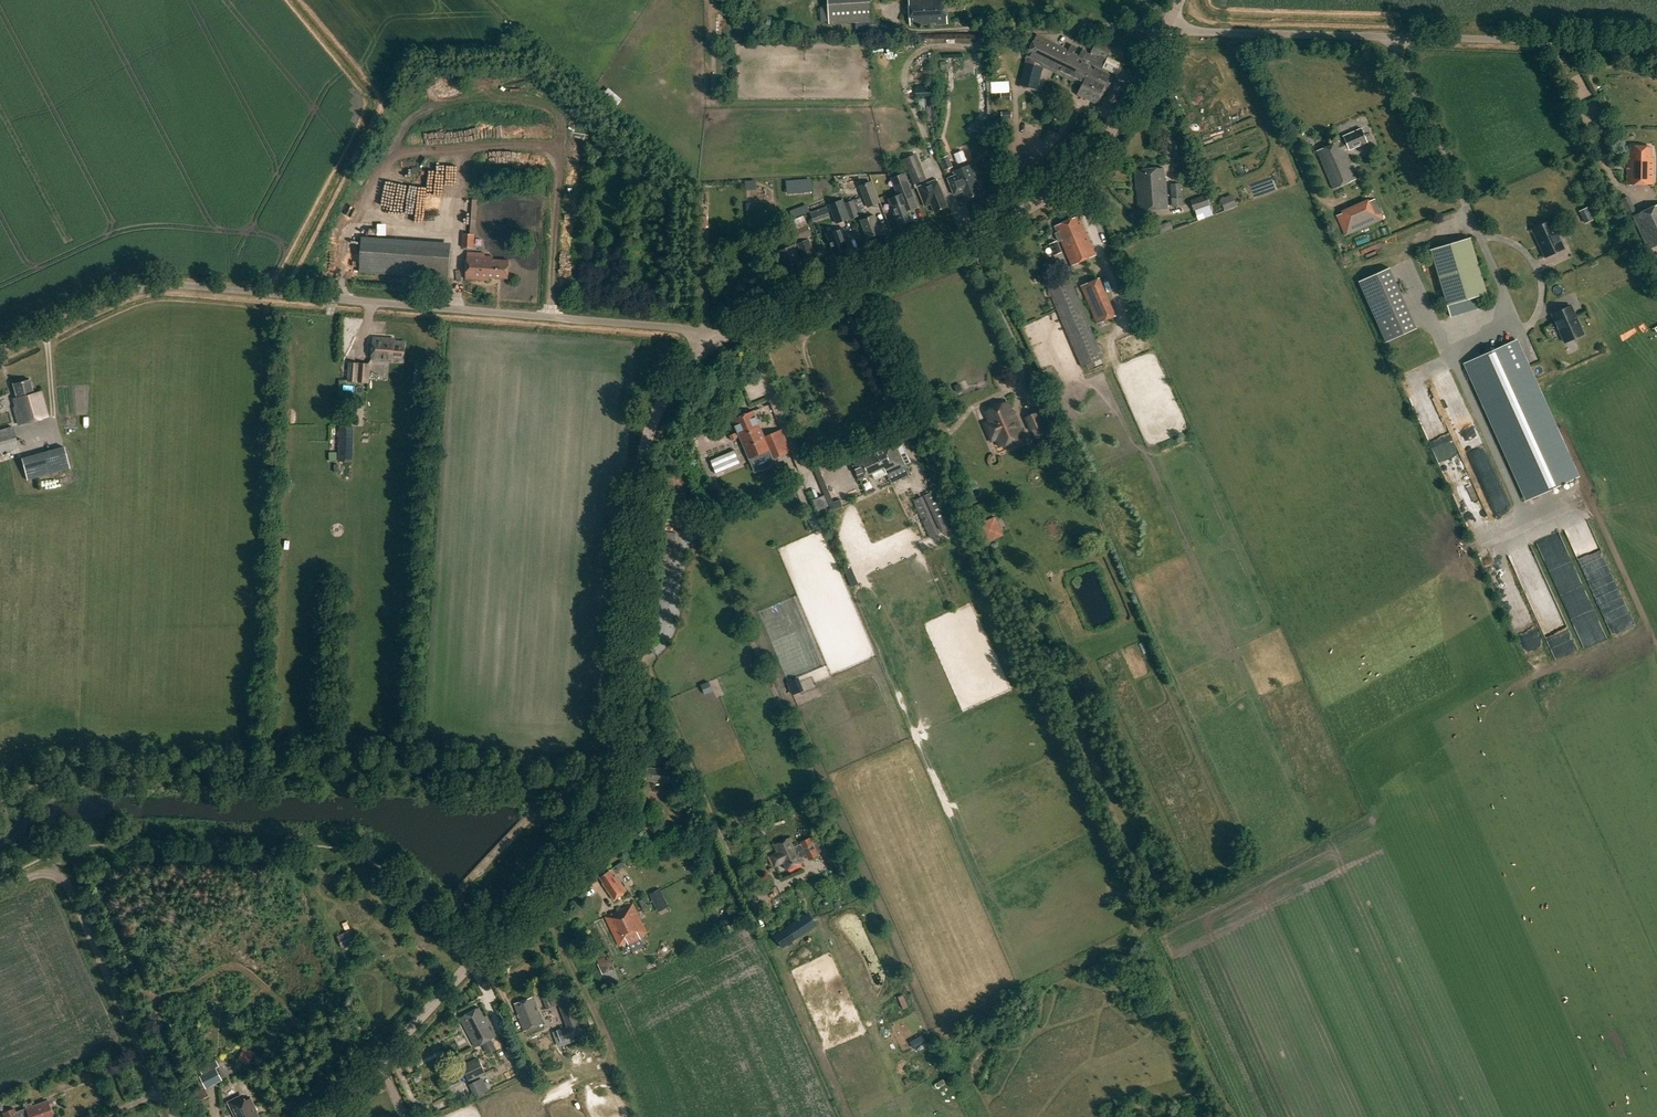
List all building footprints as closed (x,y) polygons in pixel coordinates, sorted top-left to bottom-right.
[(827,25),(871,22),(870,0),(826,0),(827,25)] [(910,26),(947,25),(946,0),(909,0),(910,26)] [(879,17),(871,18),(871,22),(856,23),(856,29),(880,27),(879,17)] [(1081,87),(1077,96),(1098,106),(1104,94),(1108,95),(1116,79),(1114,78),(1115,76),(1120,75),(1122,70),(1120,65),(1105,58),(1110,48),(1097,41),(1090,55),(1082,51),(1079,57),(1073,54),(1075,48),(1071,46),(1068,52),(1036,37),(1025,59),(1026,60),(1024,70),(1017,69),(1015,79),(1021,81),(1020,87),(1036,91),(1042,68),(1081,87)] [(606,92),(619,104),(626,98),(613,85),(606,92)] [(1010,104),(1009,96),(999,96),(999,104),(1010,104)] [(446,104),(437,107),(438,112),(448,109),(446,104)] [(1010,123),(1010,114),(999,115),(1000,123),(1010,123)] [(971,127),(978,134),(986,125),(979,118),(971,127)] [(1344,142),(1340,143),(1339,141),(1316,151),(1332,189),(1357,178),(1347,155),(1345,155),(1343,151),(1348,149),(1349,151),(1366,143),(1360,130),(1343,137),(1344,142)] [(952,167),(941,140),(933,143),(944,170),(952,167)] [(1630,153),(1629,164),(1627,164),(1627,185),(1652,185),(1653,160),(1650,160),(1650,149),(1632,148),(1632,153),(1630,153)] [(422,155),(422,158),(406,158),(406,170),(413,170),(413,173),(436,173),(437,156),(422,155)] [(915,155),(901,161),(912,186),(925,181),(915,155)] [(960,175),(947,179),(954,196),(963,192),(966,200),(980,195),(976,185),(977,184),(971,166),(958,171),(960,175)] [(1164,182),(1163,169),(1135,171),(1138,212),(1167,209),(1165,182),(1164,182)] [(913,220),(908,209),(917,206),(903,171),(890,176),(898,197),(890,200),(893,207),(891,208),(898,226),(913,220)] [(787,182),(788,193),(810,191),(809,180),(787,182)] [(931,205),(934,213),(948,208),(937,180),(917,188),(925,208),(931,205)] [(756,190),(756,181),(745,181),(745,190),(756,190)] [(857,186),(867,209),(878,204),(868,182),(857,186)] [(1183,206),(1181,186),(1172,187),(1174,207),(1183,206)] [(1189,200),(1194,212),(1210,206),(1205,194),(1189,200)] [(1219,200),(1224,212),(1237,206),(1231,194),(1219,200)] [(1619,200),(1626,215),(1634,211),(1627,196),(1619,200)] [(1339,212),(1334,215),(1343,235),(1383,218),(1374,197),(1368,200),(1366,197),(1338,210),(1339,212)] [(849,219),(849,220),(864,214),(859,199),(844,204),(849,219)] [(844,204),(842,200),(829,204),(836,223),(849,219),(844,204)] [(1591,203),(1583,206),(1587,219),(1596,217),(1591,203)] [(1648,249),(1656,245),(1656,206),(1634,217),(1648,249)] [(809,212),(812,219),(819,216),(817,209),(809,212)] [(788,221),(804,260),(816,255),(809,238),(812,237),(803,215),(788,221)] [(874,215),(860,220),(867,238),(881,232),(874,215)] [(1057,234),(1054,235),(1058,243),(1060,242),(1071,267),(1095,256),(1078,217),(1054,228),(1057,234)] [(1532,229),(1545,257),(1563,249),(1550,221),(1532,229)] [(1159,225),(1162,233),(1172,230),(1170,222),(1159,225)] [(845,235),(842,227),(825,233),(832,251),(846,246),(842,236),(845,235)] [(462,233),(461,247),(474,248),(475,233),(462,233)] [(1430,250),(1447,304),(1486,292),(1470,238),(1430,250)] [(358,272),(448,278),(450,247),(360,240),(358,272)] [(1059,252),(1054,240),(1047,243),(1051,255),(1059,252)] [(803,269),(793,244),(778,250),(788,275),(803,269)] [(485,255),(467,253),(465,280),(489,283),(489,279),(508,280),(509,262),(493,261),(493,258),(485,257),(485,255)] [(1418,324),(1394,262),(1364,273),(1387,335),(1418,324)] [(1099,277),(1079,285),(1096,323),(1115,315),(1099,277)] [(1047,288),(1080,366),(1103,357),(1070,278),(1047,288)] [(1583,334),(1570,306),(1552,314),(1565,343),(1583,334)] [(394,344),(395,341),(373,339),(371,362),(392,363),(403,364),(404,345),(394,344)] [(1516,340),(1465,363),(1527,500),(1577,477),(1516,340)] [(347,380),(369,382),(370,363),(348,361),(347,380)] [(419,363),(418,373),(427,374),(428,364),(419,363)] [(47,418),(40,393),(32,395),(29,381),(12,385),(16,399),(13,400),(15,408),(13,409),(18,426),(47,418)] [(1468,411),(1456,382),(1449,384),(1450,387),(1453,386),(1457,397),(1448,400),(1455,416),(1468,411)] [(989,422),(983,425),(991,442),(995,440),(999,448),(1023,437),(1014,416),(1013,416),(1007,403),(985,413),(989,422)] [(963,419),(968,421),(974,409),(970,407),(963,419)] [(1025,418),(1030,432),(1057,421),(1051,407),(1025,418)] [(770,450),(773,459),(791,452),(782,429),(765,437),(754,411),(732,420),(738,433),(736,434),(735,433),(730,435),(732,441),(737,439),(737,437),(739,436),(749,459),(770,450)] [(1428,431),(1447,430),(1447,412),(1428,412),(1428,431)] [(18,448),(12,425),(0,429),(0,453),(18,448)] [(354,427),(337,426),(335,461),(353,462),(354,427)] [(908,440),(901,442),(907,462),(914,460),(908,440)] [(884,442),(846,459),(856,481),(882,469),(885,475),(903,467),(895,448),(888,451),(884,442)] [(776,468),(779,476),(790,471),(786,463),(776,468)] [(1495,467),(1482,473),(1498,512),(1512,507),(1495,467)] [(899,480),(909,476),(906,468),(896,472),(899,480)] [(703,492),(712,498),(718,490),(710,484),(703,492)] [(670,494),(669,509),(681,511),(683,495),(670,494)] [(828,497),(823,499),(828,509),(832,507),(828,497)] [(948,512),(942,514),(947,526),(953,523),(948,512)] [(999,514),(981,521),(988,540),(1007,533),(999,514)] [(1582,642),(1598,637),(1586,602),(1570,608),(1582,642)] [(1557,641),(1561,652),(1577,646),(1572,635),(1557,641)] [(647,781),(668,783),(668,780),(673,780),(674,771),(669,771),(669,772),(648,770),(647,781)] [(772,867),(775,865),(784,862),(787,869),(803,862),(801,858),(803,857),(802,855),(806,853),(809,860),(818,856),(817,853),(824,850),(831,868),(846,861),(842,854),(841,855),(833,840),(822,846),(820,841),(813,844),(810,838),(801,842),(802,843),(795,847),(791,837),(774,845),(777,854),(771,856),(768,858),(772,867)] [(600,878),(604,885),(603,885),(614,902),(626,894),(616,878),(614,879),(609,872),(600,878)] [(1111,903),(1129,895),(1125,885),(1107,892),(1111,903)] [(668,907),(660,891),(651,895),(659,911),(668,907)] [(616,914),(606,919),(618,944),(627,940),(628,941),(645,933),(639,920),(646,917),(638,901),(615,911),(616,914)] [(774,927),(781,937),(806,920),(800,910),(774,927)] [(358,935),(344,940),(345,945),(360,940),(358,935)] [(566,1028),(555,1032),(559,1044),(580,1036),(562,990),(541,998),(545,1009),(557,1004),(566,1028)] [(514,1004),(524,1031),(542,1025),(537,1011),(535,1011),(534,1008),(535,1008),(531,998),(514,1004)] [(482,1018),(478,1009),(460,1019),(476,1047),(496,1036),(485,1016),(482,1018)] [(1142,1036),(1150,1032),(1142,1018),(1134,1023),(1142,1036)] [(255,1053),(245,1048),(240,1057),(250,1062),(251,1060),(255,1053)] [(460,1065),(468,1081),(484,1073),(476,1057),(460,1065)] [(123,1059),(113,1062),(115,1068),(125,1065),(123,1059)] [(217,1069),(198,1078),(204,1091),(223,1082),(217,1069)] [(482,1077),(468,1083),(474,1096),(488,1090),(482,1077)] [(195,1094),(195,1107),(203,1107),(203,1094),(195,1094)] [(243,1103),(240,1097),(227,1103),(234,1116),(257,1116),(253,1109),(255,1108),(250,1099),(243,1103)] [(45,1100),(15,1111),(14,1107),(2,1112),(4,1116),(52,1116),(45,1100)]
